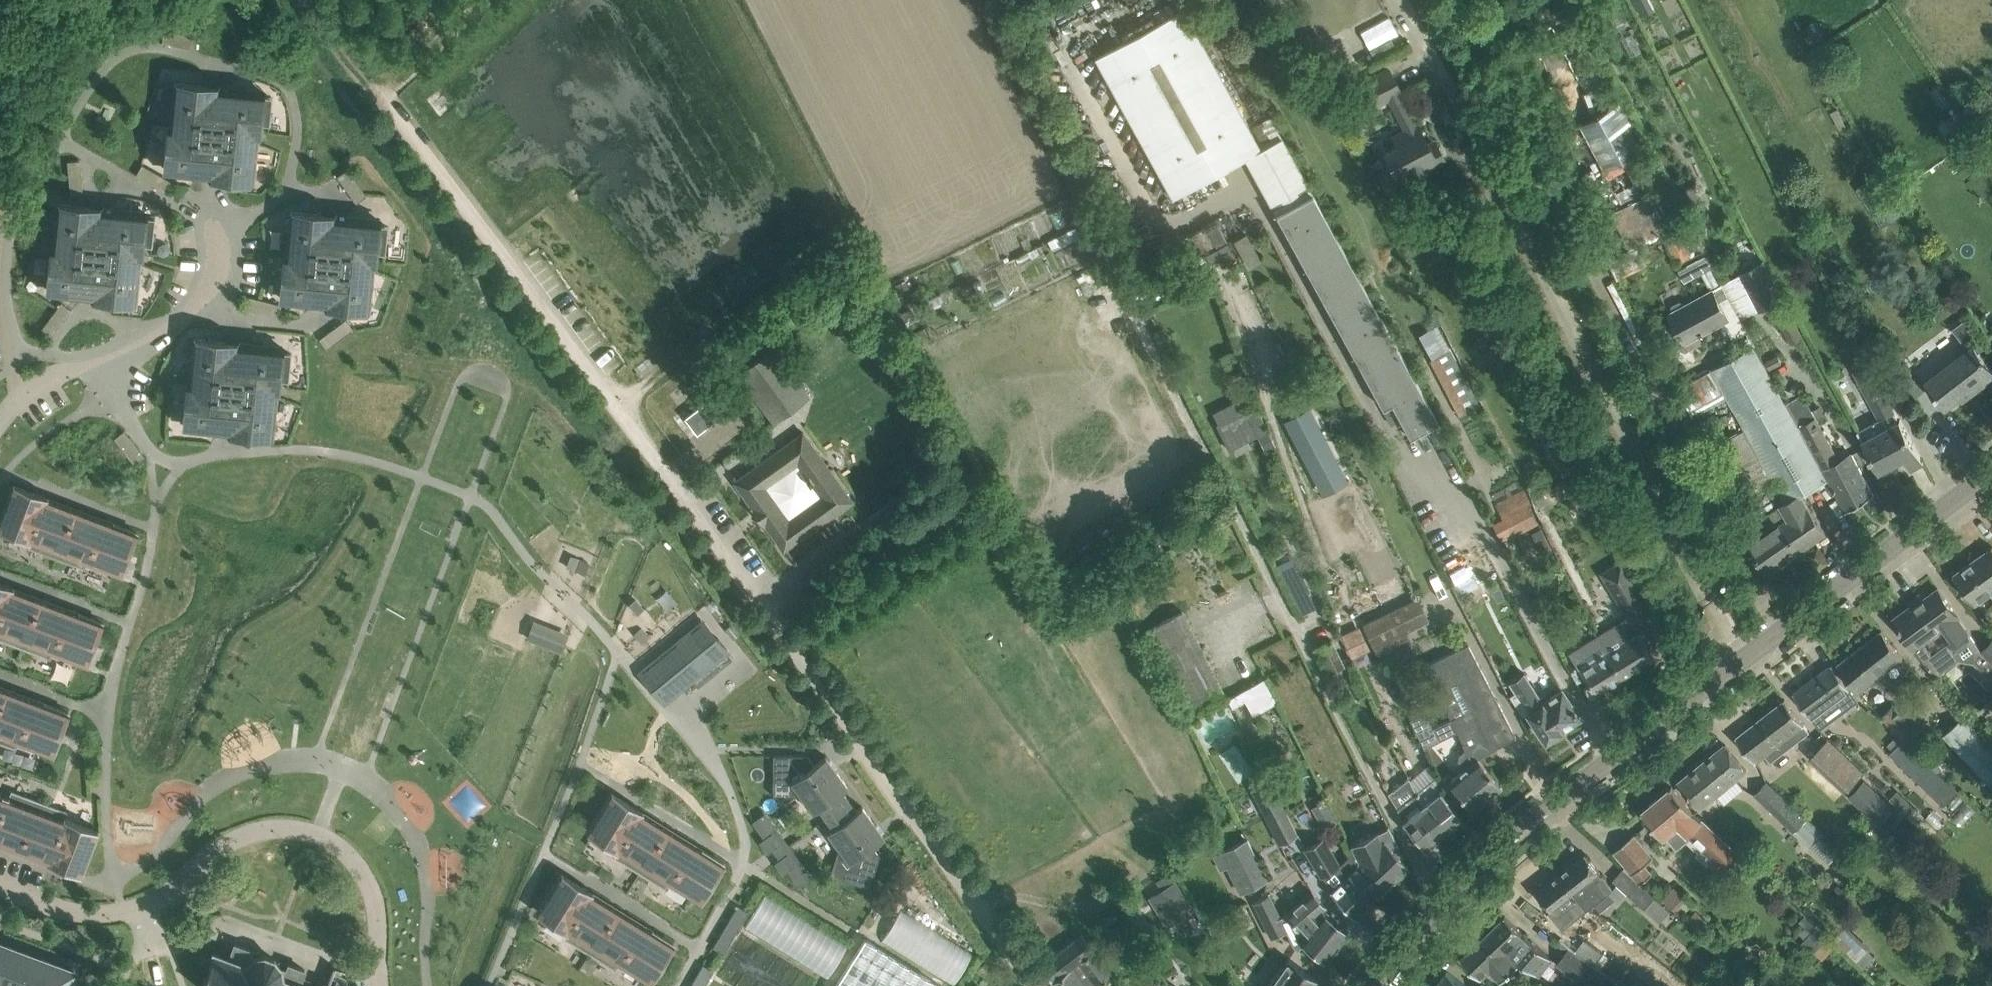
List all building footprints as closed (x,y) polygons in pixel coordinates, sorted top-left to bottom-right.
[(1092,54),(1133,128),(1172,197),(1263,147),(1184,3),(1092,54)] [(1366,45),(1393,33),(1385,17),(1377,21),(1373,14),(1355,23),(1366,45)] [(173,31),(170,43),(194,48),(197,36),(173,31)] [(1373,105),(1399,92),(1400,91),(1388,68),(1361,82),(1373,105)] [(175,82),(170,126),(214,130),(219,86),(175,82)] [(219,86),(214,130),(258,134),(259,124),(270,125),(272,97),(262,96),(262,90),(219,86)] [(1641,147),(1631,128),(1616,99),(1577,119),(1602,167),(1641,147)] [(1420,133),(1417,128),(1416,125),(1418,124),(1417,123),(1392,136),(1395,142),(1380,150),(1387,164),(1374,171),(1384,190),(1444,159),(1436,143),(1429,147),(1422,133),(1420,133)] [(170,126),(166,169),(210,174),(214,130),(170,126)] [(214,130),(210,174),(254,178),(258,134),(214,130)] [(1642,150),(1626,159),(1643,192),(1660,183),(1642,150)] [(81,167),(68,169),(70,193),(83,192),(81,167)] [(1277,215),(1382,407),(1391,402),(1410,436),(1438,420),(1314,196),(1277,215)] [(57,203),(53,247),(97,251),(101,207),(57,203)] [(101,207),(97,251),(141,255),(142,245),(152,246),(155,218),(145,217),(145,211),(101,207)] [(290,210),(286,254),(330,259),(334,215),(290,210)] [(334,215),(330,259),(374,263),(375,253),(385,254),(388,226),(378,225),(378,219),(334,215)] [(1249,233),(1237,240),(1250,264),(1262,257),(1249,233)] [(49,290),(93,295),(97,251),(53,247),(49,290)] [(141,255),(97,251),(93,295),(136,299),(141,255)] [(330,259),(286,254),(282,298),(325,302),(330,259)] [(374,263),(330,259),(325,302),(369,307),(374,263)] [(1701,259),(1680,270),(1686,282),(1707,271),(1701,259)] [(1761,308),(1783,297),(1764,261),(1742,273),(1761,308)] [(1670,312),(1678,327),(1732,299),(1724,284),(1670,312)] [(1745,324),(1732,299),(1678,327),(1686,342),(1714,327),(1719,338),(1745,324)] [(346,319),(326,333),(333,343),(353,329),(346,319)] [(1418,333),(1431,357),(1450,347),(1437,323),(1418,333)] [(194,337),(189,381),(233,386),(238,342),(194,337)] [(282,346),(238,342),(233,386),(277,390),(278,380),(289,381),(291,353),(281,352),(282,346)] [(1712,368),(1785,502),(1802,493),(1828,479),(1754,345),(1712,368)] [(1946,405),(1961,394),(1963,397),(1991,376),(1991,368),(1975,346),(1928,381),(1946,405)] [(1480,403),(1450,347),(1431,357),(1462,413),(1480,403)] [(740,372),(775,420),(797,404),(762,356),(740,372)] [(1924,463),(1923,461),(1901,419),(1900,419),(1869,362),(1855,369),(1881,417),(1858,430),(1880,471),(1905,458),(1911,469),(1924,463)] [(1892,374),(1904,390),(1910,398),(1923,389),(1905,365),(1892,374)] [(1298,379),(1287,385),(1294,398),(1305,392),(1298,379)] [(233,386),(189,381),(185,425),(229,430),(233,386)] [(277,390),(233,386),(229,430),(273,434),(277,390)] [(1809,439),(1829,478),(1846,511),(1847,511),(1848,511),(1848,510),(1872,495),(1873,495),(1874,495),(1853,454),(1840,460),(1805,393),(1789,402),(1809,439)] [(708,398),(685,417),(697,432),(721,414),(708,398)] [(725,398),(717,404),(723,412),(731,406),(725,398)] [(1217,423),(1215,424),(1228,448),(1247,439),(1256,435),(1243,410),(1217,423)] [(1267,429),(1256,435),(1264,451),(1275,444),(1267,429)] [(733,481),(751,505),(750,506),(764,526),(765,525),(783,550),(851,500),(801,431),(733,481)] [(129,436),(119,444),(134,463),(144,456),(129,436)] [(1707,450),(1734,506),(1754,495),(1728,440),(1707,450)] [(75,508),(14,484),(0,520),(0,527),(32,539),(30,545),(57,556),(75,508)] [(1497,503),(1503,515),(1493,521),(1503,540),(1537,521),(1527,502),(1530,501),(1524,489),(1497,503)] [(1808,504),(1802,493),(1785,502),(1781,504),(1788,517),(1780,522),(1800,550),(1827,531),(1808,504)] [(75,508),(57,556),(84,566),(87,560),(121,573),(137,531),(75,508)] [(1768,572),(1800,550),(1780,522),(1749,544),(1768,572)] [(1541,526),(1531,532),(1543,553),(1553,548),(1541,526)] [(1954,574),(1975,604),(1991,592),(1991,547),(1954,574)] [(1290,556),(1276,563),(1295,602),(1309,595),(1290,556)] [(1607,583),(1628,618),(1648,606),(1627,571),(1607,583)] [(1399,579),(1375,592),(1385,609),(1408,597),(1399,579)] [(41,598),(0,582),(0,637),(23,646),(41,598)] [(1976,660),(1978,649),(1980,647),(1960,619),(1961,618),(1938,587),(1914,605),(1913,604),(1893,618),(1915,649),(1916,648),(1936,676),(1961,658),(1976,660)] [(41,598),(23,646),(50,656),(52,650),(87,663),(103,621),(41,598)] [(1417,599),(1363,625),(1374,646),(1427,620),(1417,599)] [(1338,608),(1332,610),(1334,618),(1341,616),(1338,608)] [(1143,630),(1188,716),(1227,696),(1182,610),(1143,630)] [(529,635),(565,650),(573,632),(537,617),(529,635)] [(654,669),(643,678),(662,701),(727,648),(718,637),(705,621),(695,628),(651,665),(654,669)] [(733,621),(725,628),(733,638),(741,631),(733,621)] [(1638,633),(1629,639),(1619,621),(1596,636),(1599,641),(1620,676),(1653,656),(1638,633)] [(1882,630),(1857,650),(1870,666),(1878,660),(1887,671),(1903,658),(1882,630)] [(1331,639),(1316,646),(1328,672),(1343,664),(1331,639)] [(1991,660),(1991,640),(1982,650),(1991,660)] [(1594,692),(1620,676),(1599,641),(1572,658),(1594,692)] [(1463,745),(1465,748),(1471,762),(1477,757),(1478,757),(1515,735),(1468,643),(1424,664),(1428,671),(1427,672),(1430,679),(1431,678),(1435,687),(1449,681),(1464,712),(1432,727),(1438,740),(1457,731),(1462,742),(1463,745)] [(1859,692),(1887,671),(1878,660),(1870,666),(1857,650),(1838,664),(1859,692)] [(1832,664),(1793,693),(1819,727),(1857,698),(1832,664)] [(1523,672),(1507,682),(1545,739),(1579,716),(1561,689),(1542,701),(1523,672)] [(1263,677),(1242,689),(1249,702),(1270,690),(1263,677)] [(0,706),(0,740),(16,746),(18,740),(53,753),(68,711),(7,688),(0,706)] [(1785,699),(1736,737),(1756,762),(1766,754),(1772,761),(1810,731),(1785,699)] [(1893,702),(1881,714),(1903,737),(1915,724),(1893,702)] [(1424,747),(1438,740),(1432,727),(1424,711),(1410,718),(1424,747)] [(1991,782),(1991,747),(1963,716),(1945,733),(1991,782)] [(1960,792),(1930,763),(1905,738),(1891,753),(1916,777),(1946,806),(1960,792)] [(1830,739),(1812,759),(1848,792),(1867,772),(1830,739)] [(1726,744),(1678,783),(1699,809),(1747,770),(1726,744)] [(1471,762),(1465,748),(1459,754),(1457,763),(1460,770),(1449,779),(1449,783),(1471,809),(1500,785),(1478,757),(1477,757),(1471,762)] [(773,795),(802,795),(814,764),(808,756),(808,754),(773,754),(773,795)] [(825,756),(814,764),(802,795),(814,812),(815,811),(814,810),(819,807),(826,817),(849,800),(842,791),(848,786),(825,755),(824,756),(825,756)] [(1410,780),(1416,792),(1421,805),(1443,832),(1461,817),(1439,790),(1430,764),(1410,780)] [(1280,845),(1298,836),(1269,778),(1250,787),(1280,845)] [(1392,796),(1397,807),(1402,820),(1424,848),(1443,832),(1421,805),(1416,792),(1410,780),(1392,796)] [(1755,793),(1794,831),(1806,819),(1766,781),(1755,793)] [(1695,813),(1672,785),(1642,810),(1664,836),(1665,835),(1676,848),(1685,840),(1699,853),(1696,855),(1708,866),(1711,863),(1722,873),(1726,868),(1728,870),(1742,855),(1695,813)] [(1882,789),(1855,817),(1880,841),(1906,814),(1882,789)] [(39,801),(12,791),(9,797),(0,794),(0,841),(21,849),(39,801)] [(615,855),(640,871),(667,827),(611,792),(588,830),(619,849),(615,855)] [(869,887),(880,854),(878,853),(872,845),(883,837),(883,838),(884,837),(862,806),(856,810),(849,800),(826,817),(833,826),(828,830),(828,829),(827,830),(839,847),(830,874),(869,887)] [(39,801),(21,849),(83,872),(98,831),(64,818),(66,811),(39,801)] [(1830,864),(1843,852),(1811,817),(1798,830),(1830,864)] [(1356,864),(1382,890),(1408,866),(1400,857),(1402,855),(1402,856),(1403,856),(1388,825),(1349,845),(1352,853),(1356,864)] [(667,827),(640,871),(665,886),(668,880),(700,900),(723,862),(667,827)] [(772,831),(759,840),(767,852),(780,842),(772,831)] [(1653,857),(1634,835),(1614,851),(1640,883),(1652,874),(1644,864),(1653,857)] [(1329,890),(1354,917),(1382,890),(1356,864),(1352,853),(1339,866),(1323,837),(1304,847),(1329,890)] [(1240,891),(1267,878),(1248,840),(1221,853),(1240,891)] [(787,852),(774,861),(782,873),(795,864),(787,852)] [(1614,890),(1586,853),(1561,872),(1590,909),(1614,890)] [(1613,879),(1645,908),(1655,897),(1623,868),(1613,879)] [(1590,909),(1561,872),(1537,891),(1565,928),(1590,909)] [(565,936),(590,952),(617,908),(561,873),(538,911),(569,930),(565,936)] [(1166,881),(1135,905),(1159,937),(1191,913),(1166,881)] [(1675,886),(1663,899),(1677,911),(1688,899),(1675,886)] [(1287,913),(1279,917),(1286,930),(1293,945),(1298,949),(1303,942),(1324,959),(1347,931),(1322,911),(1318,916),(1315,913),(1324,905),(1311,890),(1286,913),(1287,913)] [(744,929),(831,976),(850,941),(764,893),(744,929)] [(1286,930),(1279,917),(1268,895),(1254,902),(1272,937),(1286,930)] [(738,905),(713,946),(724,952),(748,911),(738,905)] [(617,908),(590,952),(615,967),(618,961),(650,980),(673,943),(617,908)] [(955,984),(974,953),(902,908),(883,939),(955,984)] [(1698,911),(1688,922),(1703,935),(1713,925),(1698,911)] [(1541,949),(1505,916),(1489,932),(1510,952),(1519,962),(1522,963),(1539,976),(1553,958),(1541,949)] [(1569,927),(1560,939),(1595,965),(1604,953),(1569,927)] [(1510,952),(1489,932),(1461,959),(1483,978),(1489,973),(1500,985),(1522,963),(1519,962),(1510,952)] [(1051,981),(1071,966),(1081,978),(1087,985),(1093,985),(1095,984),(1097,985),(1098,985),(1112,975),(1081,933),(1039,965),(1051,981)] [(833,985),(925,985),(930,978),(864,937),(833,985)] [(73,970),(0,942),(0,985),(67,985),(73,970)] [(299,983),(305,969),(289,963),(287,969),(281,966),(274,958),(265,954),(255,956),(254,956),(248,954),(251,948),(235,942),(229,956),(215,951),(214,948),(212,949),(214,952),(201,984),(198,985),(199,985),(308,985),(299,983)] [(1558,961),(1577,976),(1587,964),(1568,949),(1558,961)] [(1318,980),(1288,957),(1267,985),(1314,985),(1318,980)] [(690,985),(704,985),(714,970),(703,964),(690,985)] [(1051,985),(1087,985),(1081,978),(1071,966),(1051,981),(1049,983),(1051,985)] [(1447,972),(1437,985),(1467,985),(1447,972)]
